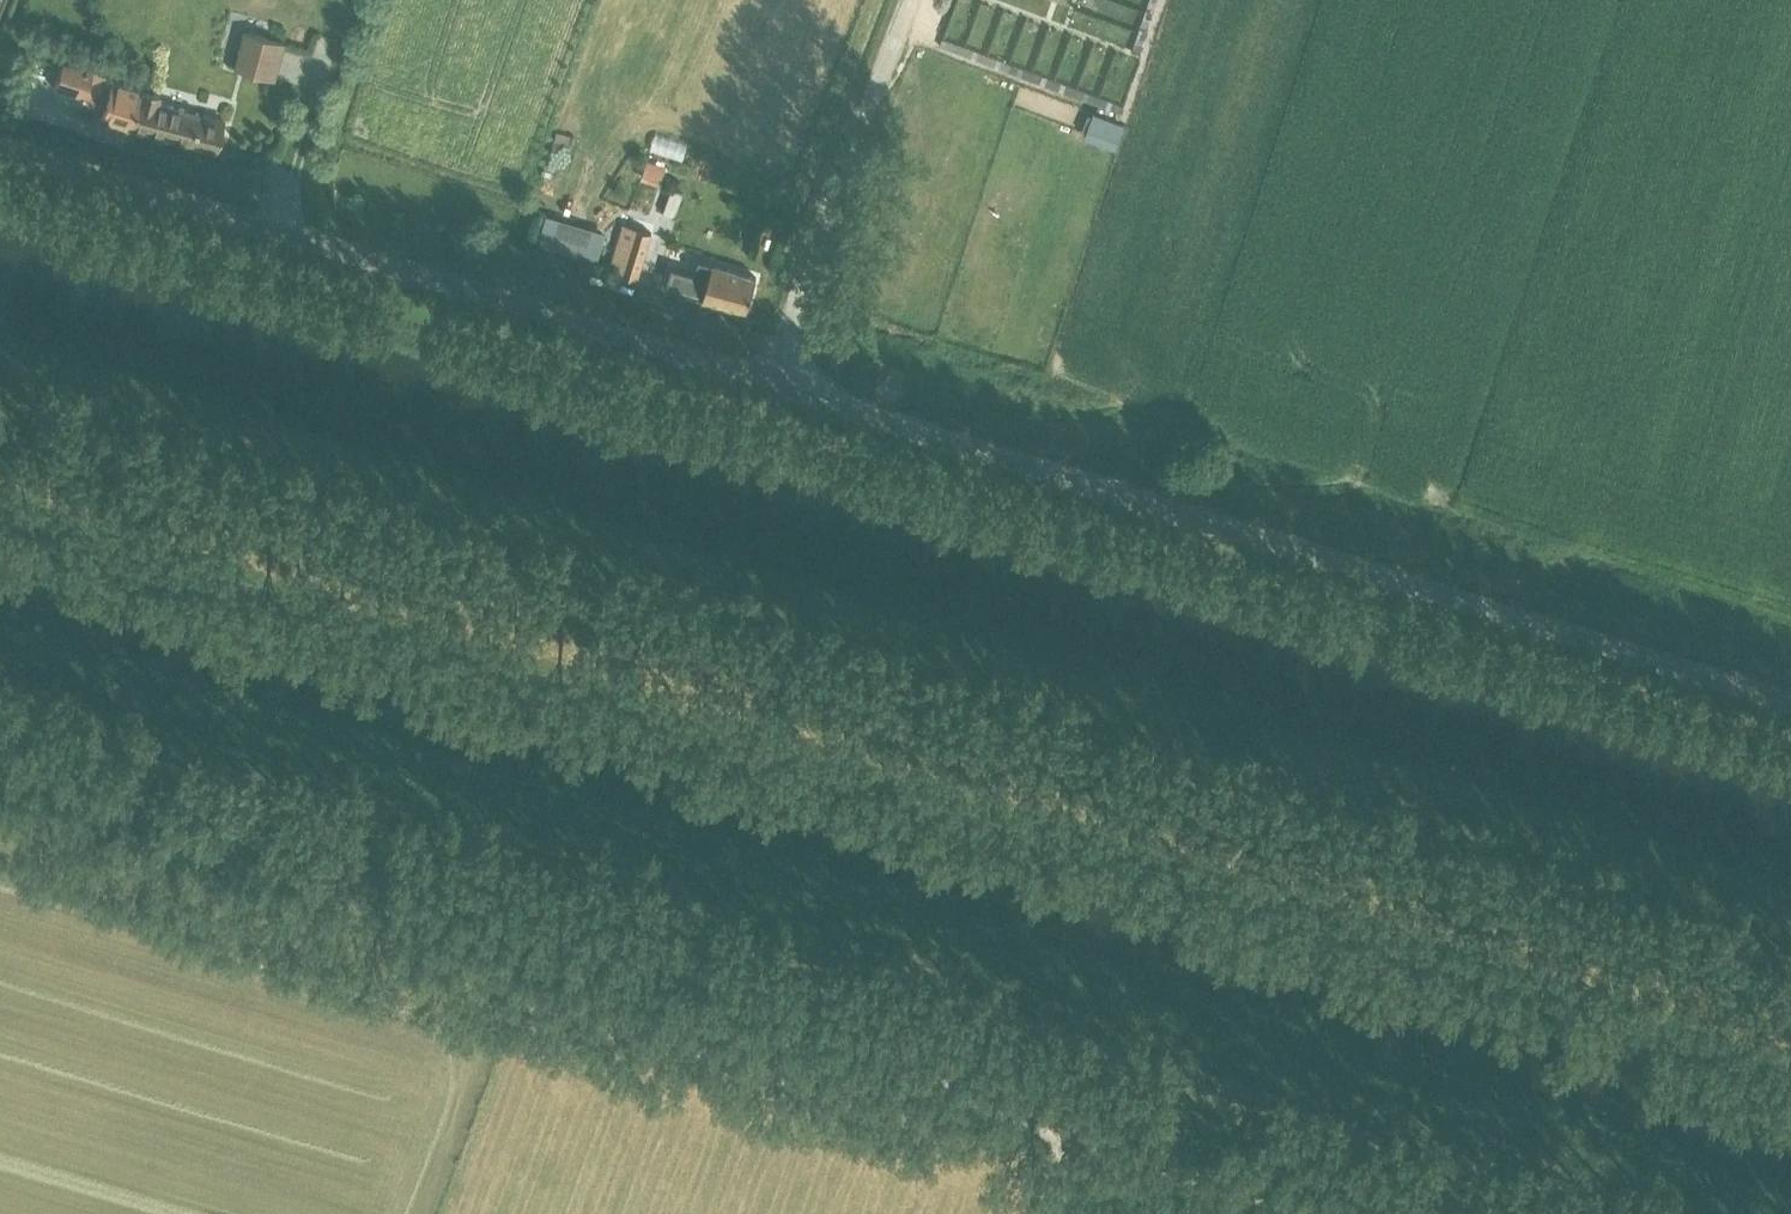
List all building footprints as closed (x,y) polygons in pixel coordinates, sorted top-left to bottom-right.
[(269,74),(280,40),(243,29),(232,63),(269,74)] [(165,100),(167,94),(70,61),(61,86),(115,104),(109,122),(217,159),(230,122),(165,100)] [(600,271),(630,272),(632,226),(602,225),(600,271)] [(674,247),(661,287),(749,314),(761,274),(674,247)]
